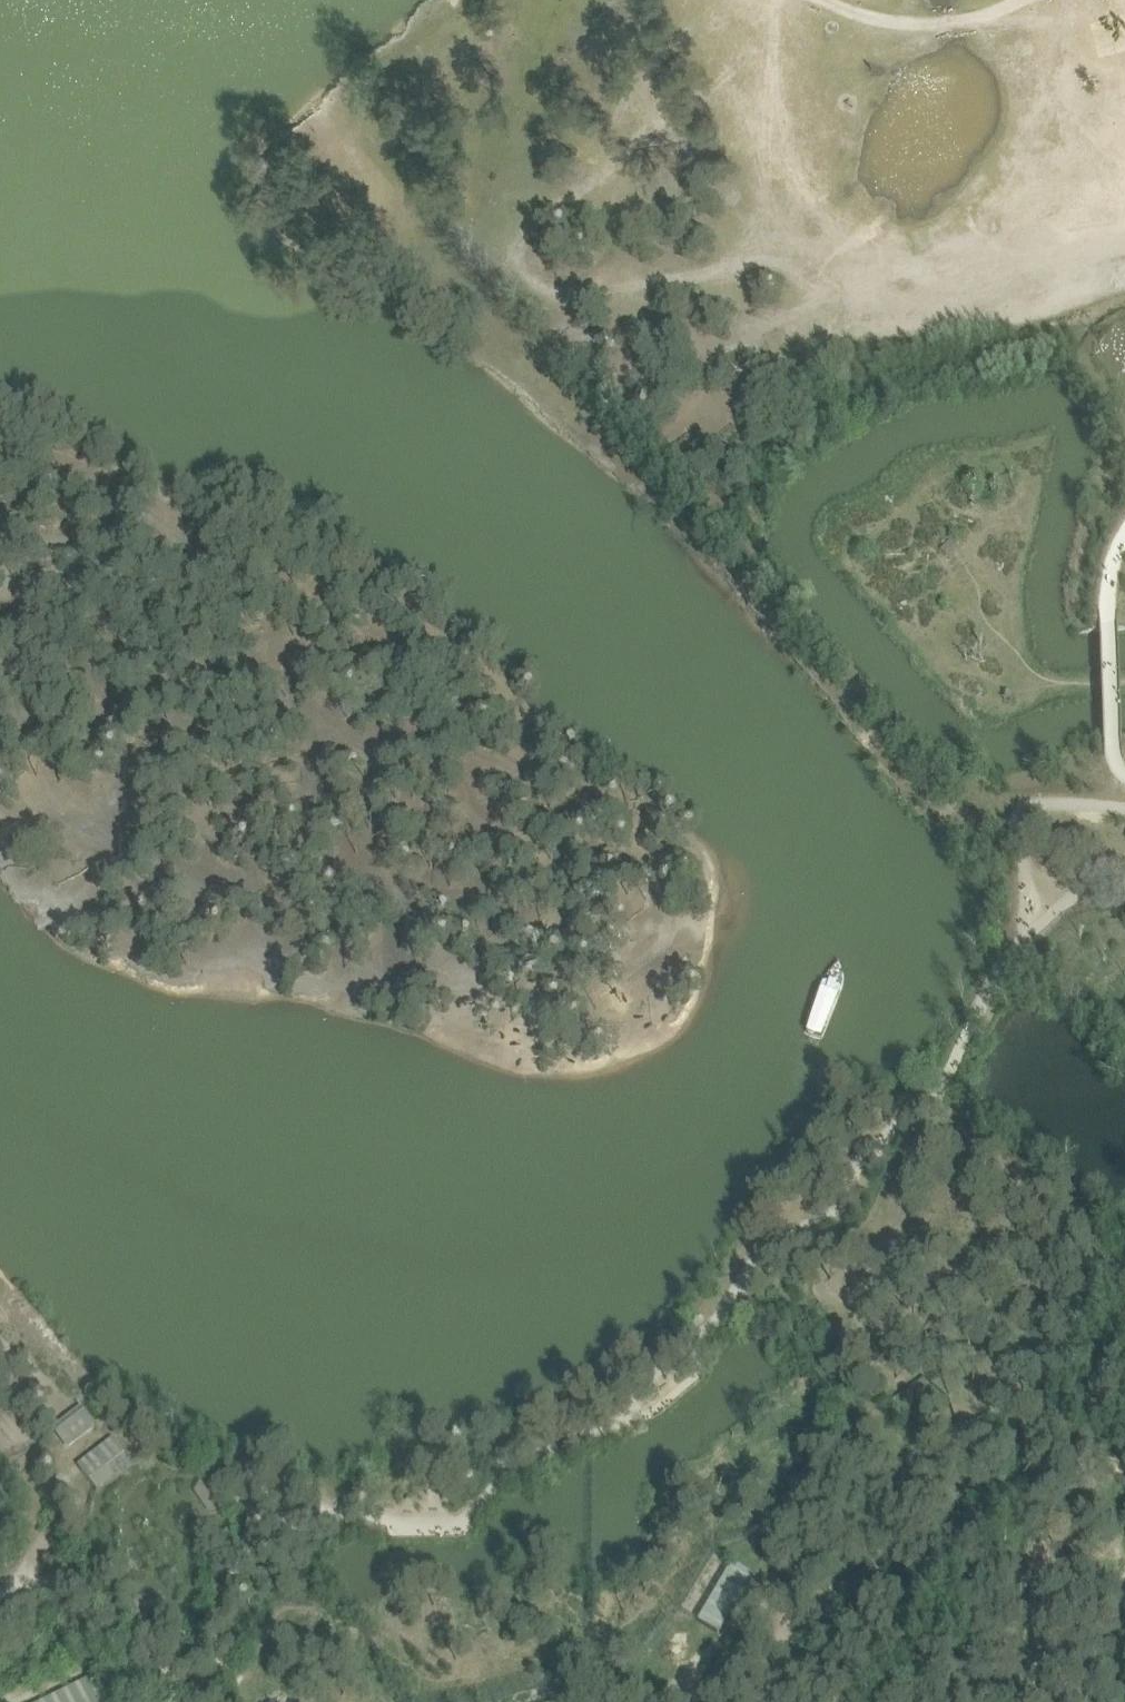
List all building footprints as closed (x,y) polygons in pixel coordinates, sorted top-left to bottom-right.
[(85,1410),(81,1405),(51,1428),(53,1431),(66,1449),(97,1425),(85,1410)] [(133,1464),(112,1436),(76,1465),(97,1492),(133,1464)] [(752,1573),(732,1561),(698,1620),(719,1632),(738,1599),(752,1573)] [(92,1677),(40,1701),(104,1701),(92,1677)]
